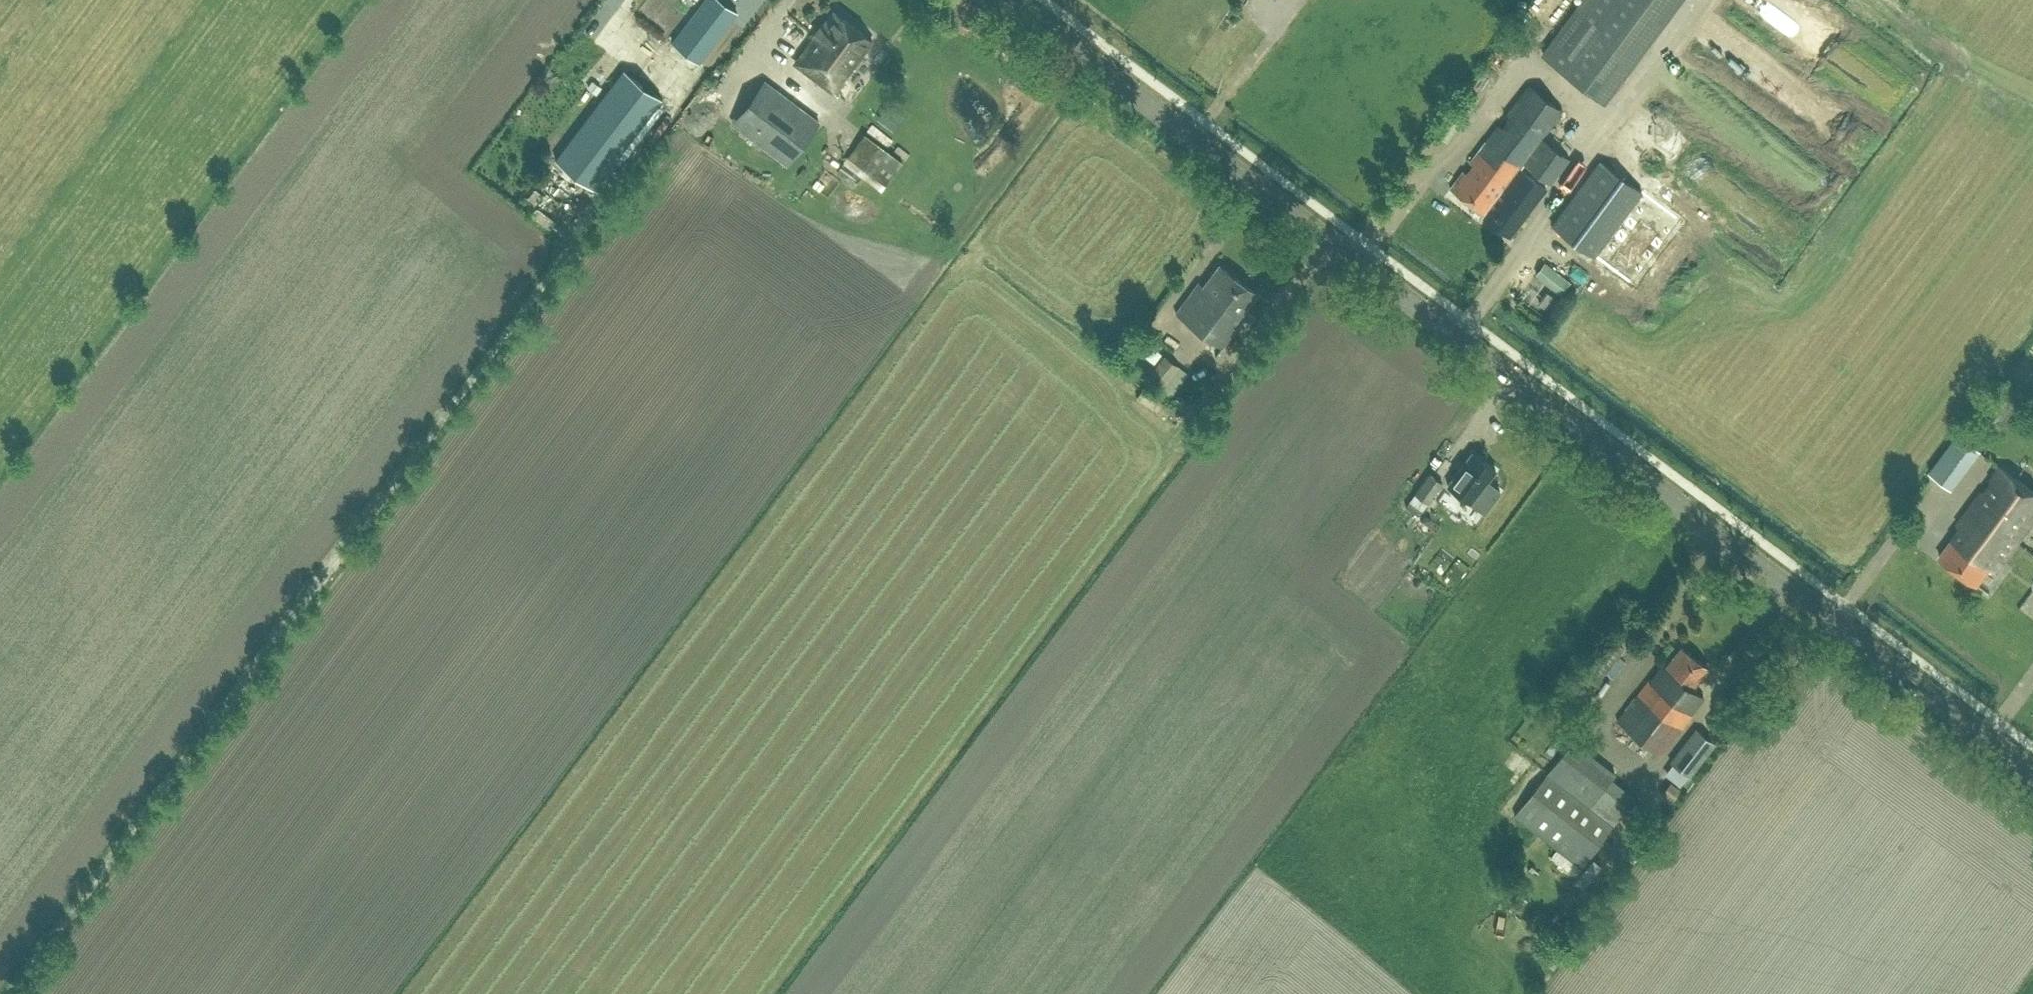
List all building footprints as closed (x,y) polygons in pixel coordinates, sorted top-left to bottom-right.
[(737,11),(722,0),(703,0),(671,40),(699,61),(737,11)] [(1539,59),(1600,105),(1679,0),(1583,0),(1539,59)] [(872,40),(834,12),(823,25),(822,24),(813,36),(814,37),(795,62),(833,91),(872,40)] [(593,187),(662,99),(622,68),(553,157),(593,187)] [(1643,84),(1658,96),(1665,87),(1650,75),(1643,84)] [(600,86),(592,79),(587,86),(595,92),(600,86)] [(784,163),(817,120),(765,80),(732,123),(784,163)] [(1463,170),(1450,186),(1484,212),(1503,187),(1531,208),(1546,188),(1518,167),(1522,162),(1550,183),(1569,158),(1541,137),(1561,111),(1527,85),(1505,114),(1508,116),(1500,126),(1497,124),(1469,161),(1472,163),(1466,172),(1463,170)] [(1614,121),(1624,128),(1636,112),(1627,105),(1614,121)] [(885,183),(901,160),(863,132),(846,155),(835,170),(852,182),(862,167),(885,183)] [(1592,255),(1640,191),(1598,160),(1550,223),(1592,255)] [(1740,165),(1733,173),(1749,187),(1756,179),(1740,165)] [(528,212),(543,192),(535,186),(520,206),(528,212)] [(1568,280),(1545,262),(1536,273),(1560,292),(1568,280)] [(1255,292),(1217,263),(1201,285),(1196,282),(1174,312),(1220,346),(1234,328),(1230,325),(1255,292)] [(1162,386),(1178,365),(1163,354),(1147,376),(1162,386)] [(1194,404),(1187,399),(1186,400),(1177,393),(1173,398),(1189,410),(1194,404)] [(1937,482),(1948,489),(1973,448),(1961,441),(1937,482)] [(1469,501),(1494,468),(1471,451),(1446,483),(1469,501)] [(1968,505),(2016,542),(2032,520),(2032,491),(1999,465),(1989,477),(1992,479),(1983,491),(1981,489),(1968,505)] [(1425,502),(1441,481),(1428,471),(1412,492),(1425,502)] [(1421,509),(1408,499),(1404,505),(1417,514),(1421,509)] [(1995,569),(2016,542),(1968,505),(1956,522),(1960,525),(1938,554),(1976,582),(1990,565),(1995,569)] [(1702,663),(1675,642),(1648,677),(1644,673),(1611,716),(1657,752),(1700,695),(1686,684),(1702,663)] [(1689,776),(1714,743),(1695,728),(1668,761),(1689,776)] [(1573,873),(1579,866),(1634,795),(1611,777),(1615,772),(1572,739),(1513,814),(1555,847),(1550,855),(1573,873)]
